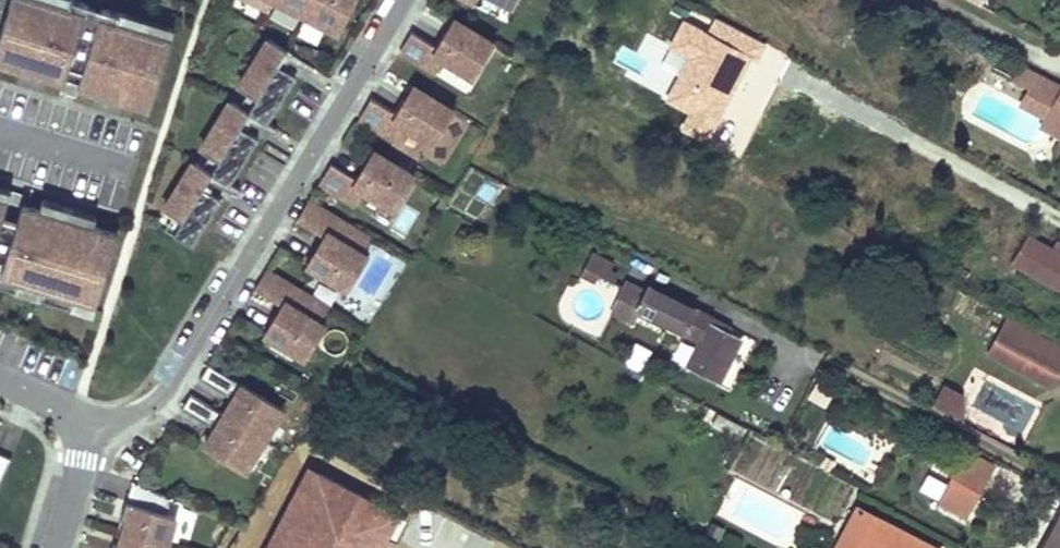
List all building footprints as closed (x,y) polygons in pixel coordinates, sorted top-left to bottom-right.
[(169,37),(115,21),(118,13),(76,0),(67,0),(65,5),(47,0),(8,0),(0,27),(0,62),(62,81),(66,68),(80,72),(75,85),(147,107),(169,37)] [(305,15),(313,0),(276,0),(305,15)] [(305,15),(336,31),(352,0),(313,0),(305,15)] [(171,29),(118,13),(115,21),(169,37),(171,29)] [(475,74),(493,41),(451,18),(436,46),(410,32),(399,51),(436,71),(444,57),(475,74)] [(286,49),(267,38),(237,87),(249,94),(255,98),(247,112),(253,116),(265,123),(294,75),(282,68),(276,64),(286,49)] [(292,53),(286,49),(276,64),(282,68),(292,53)] [(1036,70),(1017,59),(1007,79),(1025,89),(1036,70)] [(1017,104),(1042,118),(1046,109),(1059,83),(1036,70),(1025,89),(1017,104)] [(1046,109),(1059,117),(1059,83),(1046,109)] [(432,144),(452,111),(412,86),(395,114),(369,98),(358,117),(394,138),(402,125),(432,144)] [(247,112),(255,98),(249,94),(240,108),(247,112)] [(238,126),(247,112),(240,108),(229,101),(199,149),(211,156),(217,160),(209,174),(215,178),(227,185),(256,137),(244,130),(238,126)] [(1042,118),(1037,126),(1059,138),(1059,117),(1046,109),(1042,118)] [(244,130),(253,116),(247,112),(238,126),(244,130)] [(392,209),(412,176),(372,152),(355,179),(329,164),(318,182),(354,204),(362,191),(392,209)] [(209,174),(217,160),(211,156),(202,170),(209,174)] [(201,187),(209,174),(202,170),(191,163),(161,212),(170,217),(178,222),(173,232),(191,243),(219,198),(207,190),(201,187)] [(207,190),(215,178),(209,174),(201,187),(207,190)] [(115,233),(19,204),(15,216),(2,212),(6,200),(0,198),(0,283),(15,288),(18,280),(39,287),(37,294),(69,304),(72,296),(93,303),(115,233)] [(371,240),(306,201),(295,219),(322,236),(306,263),(348,289),(367,257),(362,254),(371,240)] [(173,232),(178,222),(170,217),(164,227),(173,232)] [(1012,259),(1016,261),(1011,270),(1034,282),(1038,274),(1059,286),(1059,242),(1053,238),(1047,248),(1025,236),(1012,259)] [(362,290),(390,296),(399,255),(371,248),(362,290)] [(584,265),(603,275),(608,267),(611,261),(593,251),(584,265)] [(608,267),(603,275),(611,280),(616,272),(608,267)] [(264,271),(253,289),(280,306),(263,333),(305,358),(325,327),(320,324),(328,310),(264,271)] [(37,294),(39,287),(18,280),(15,288),(37,294)] [(728,333),(716,326),(718,321),(651,285),(647,291),(628,282),(614,311),(632,320),(638,308),(699,340),(688,362),(718,378),(738,338),(728,333)] [(93,303),(72,296),(69,304),(91,311),(93,303)] [(998,332),(1059,364),(1059,346),(1004,318),(998,332)] [(718,321),(716,326),(728,333),(731,328),(718,321)] [(998,332),(987,352),(1051,385),(1059,368),(1059,364),(998,332)] [(721,382),(731,387),(752,338),(742,334),(721,382)] [(281,408),(207,363),(198,377),(227,395),(229,390),(235,394),(222,416),(262,440),(281,408)] [(831,387),(816,379),(807,397),(821,405),(831,387)] [(932,408),(946,416),(957,395),(943,388),(932,408)] [(222,416),(188,395),(179,409),(207,426),(210,422),(216,426),(203,447),(242,471),(262,440),(222,416)] [(960,423),(957,395),(946,416),(960,423)] [(965,452),(938,500),(963,515),(992,467),(965,452)] [(10,459),(0,454),(0,480),(10,459)] [(131,483),(120,519),(124,520),(120,532),(166,546),(175,516),(165,513),(170,495),(131,483)] [(861,508),(839,547),(937,547),(861,508)] [(1044,547),(1059,547),(1059,517),(1044,547)] [(111,547),(165,547),(166,546),(120,532),(117,544),(112,542),(111,547)]
